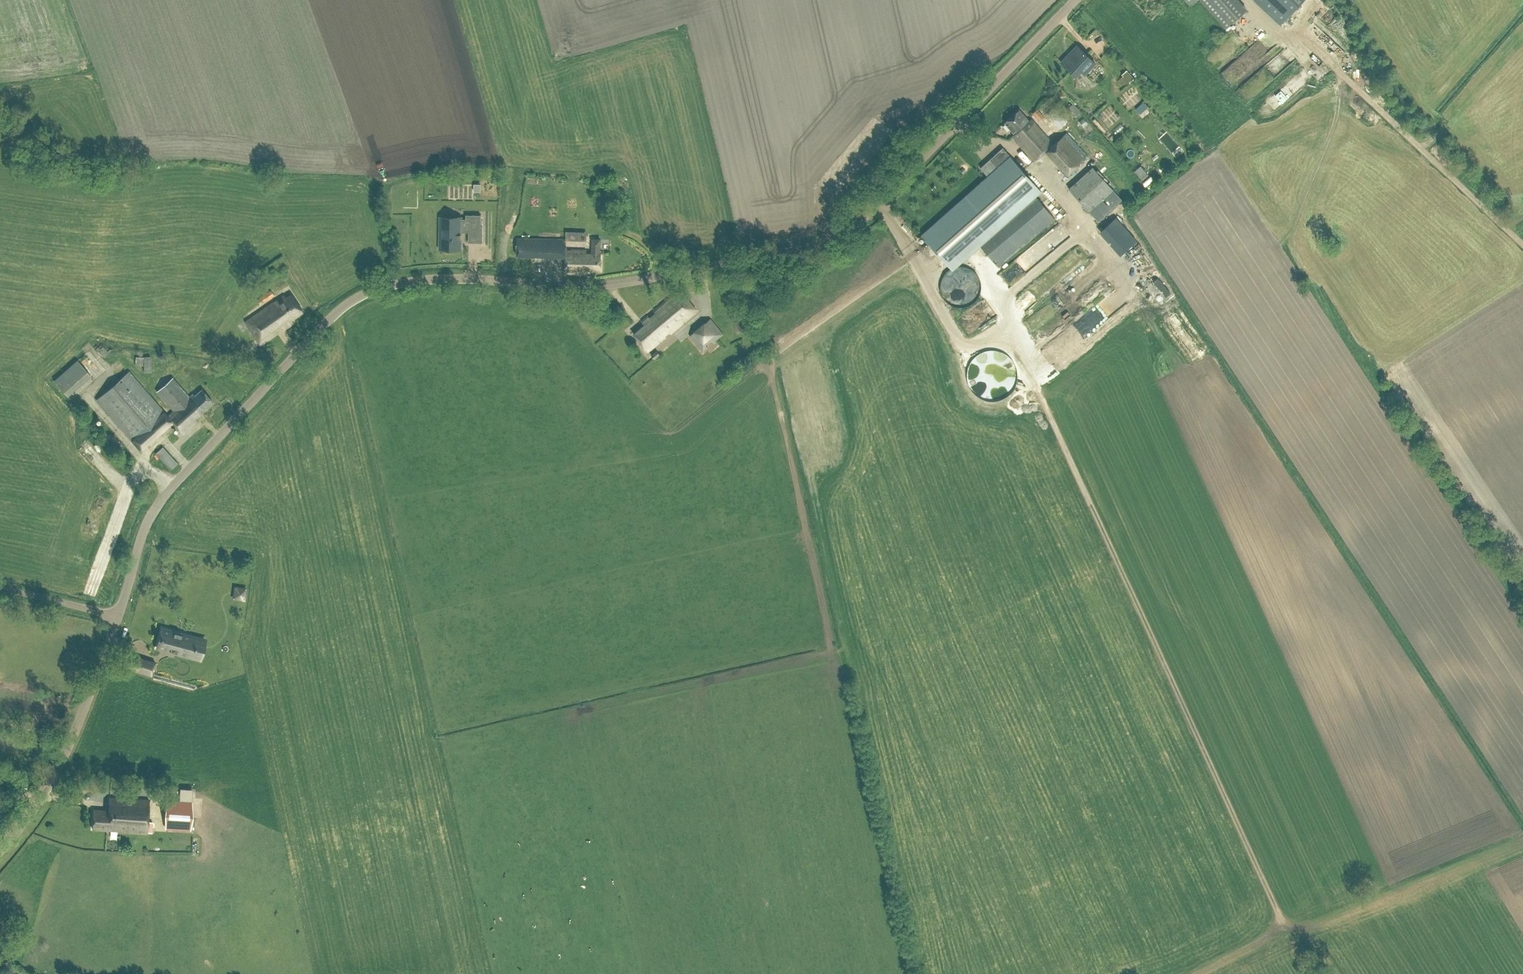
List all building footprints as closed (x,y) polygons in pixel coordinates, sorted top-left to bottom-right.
[(1211,12),(1225,27),(1232,21),(1246,8),(1238,0),(1200,0),(1211,12)] [(1303,0),(1255,0),(1280,24),(1303,0)] [(1164,25),(1167,15),(1158,13),(1155,22),(1164,25)] [(1077,45),(1061,62),(1075,75),(1080,69),(1085,73),(1096,63),(1077,45)] [(1116,48),(1109,48),(1109,57),(1117,56),(1116,48)] [(1283,70),(1275,59),(1266,65),(1273,77),(1283,70)] [(1293,83),(1271,102),(1275,108),(1298,89),(1293,83)] [(1078,114),(1083,112),(1078,102),(1073,104),(1078,114)] [(1146,102),(1139,107),(1144,113),(1150,107),(1146,102)] [(1032,113),(1039,120),(1044,116),(1037,108),(1032,113)] [(1047,150),(1067,173),(1070,176),(1078,168),(1076,165),(1085,158),(1064,134),(1054,143),(1032,118),(1029,121),(1019,110),(1005,122),(1018,137),(1015,139),(1034,160),(1047,150)] [(1053,110),(1043,119),(1048,125),(1059,116),(1053,110)] [(850,124),(840,133),(845,139),(856,130),(850,124)] [(1035,195),(1041,190),(1003,147),(980,167),(988,176),(922,235),(950,266),(955,262),(956,263),(959,263),(982,243),(1000,263),(1053,216),(1035,195)] [(1143,164),(1137,169),(1145,179),(1151,174),(1143,164)] [(1068,188),(1089,211),(1098,222),(1122,200),(1093,166),(1068,188)] [(1051,189),(1046,192),(1052,201),(1057,198),(1051,189)] [(1139,239),(1117,212),(1100,226),(1120,251),(1124,248),(1131,257),(1136,253),(1130,246),(1139,239)] [(444,237),(444,248),(460,248),(460,238),(461,238),(461,237),(460,237),(460,234),(461,234),(461,233),(460,233),(460,232),(468,232),(468,242),(482,242),(483,226),(481,225),(481,214),(466,214),(466,218),(461,218),(461,217),(440,217),(440,237),(444,237)] [(566,239),(517,238),(517,255),(566,257),(566,272),(588,273),(588,270),(601,270),(601,253),(600,253),(600,238),(592,238),(592,253),(586,253),(586,250),(566,249),(566,239)] [(1150,256),(1132,269),(1146,289),(1164,276),(1150,256)] [(1107,287),(1113,294),(1118,289),(1112,282),(1107,287)] [(670,333),(697,310),(679,289),(654,310),(656,313),(650,318),(648,315),(641,320),(645,325),(634,334),(648,351),(670,332),(670,333)] [(262,304),(275,295),(271,290),(258,298),(262,304)] [(292,319),(303,311),(292,294),(283,300),(281,297),(246,321),(261,344),(278,332),(276,330),(283,325),(285,328),(293,322),(292,319)] [(972,312),(978,321),(995,309),(989,301),(972,312)] [(689,334),(702,350),(707,346),(706,344),(711,340),(712,342),(723,333),(710,317),(689,334)] [(655,359),(660,354),(657,350),(651,355),(655,359)] [(1044,352),(1034,357),(1039,367),(1049,362),(1044,352)] [(72,392),(92,370),(77,356),(57,379),(72,392)] [(150,371),(150,356),(144,356),(144,357),(135,357),(135,365),(143,365),(143,371),(150,371)] [(194,418),(213,402),(202,389),(194,395),(193,393),(189,396),(173,377),(157,391),(173,410),(167,415),(129,371),(96,399),(140,449),(172,421),(183,433),(197,421),(194,418)] [(158,449),(173,467),(180,462),(165,444),(158,449)] [(163,628),(157,647),(191,657),(194,646),(189,645),(191,636),(163,628)] [(216,658),(220,639),(212,638),(208,657),(216,658)] [(125,667),(151,675),(155,662),(129,654),(125,667)] [(147,833),(149,800),(109,797),(108,811),(94,810),(93,827),(107,828),(107,827),(119,828),(119,831),(147,833)] [(167,801),(165,827),(190,828),(191,802),(179,801),(167,801)]
